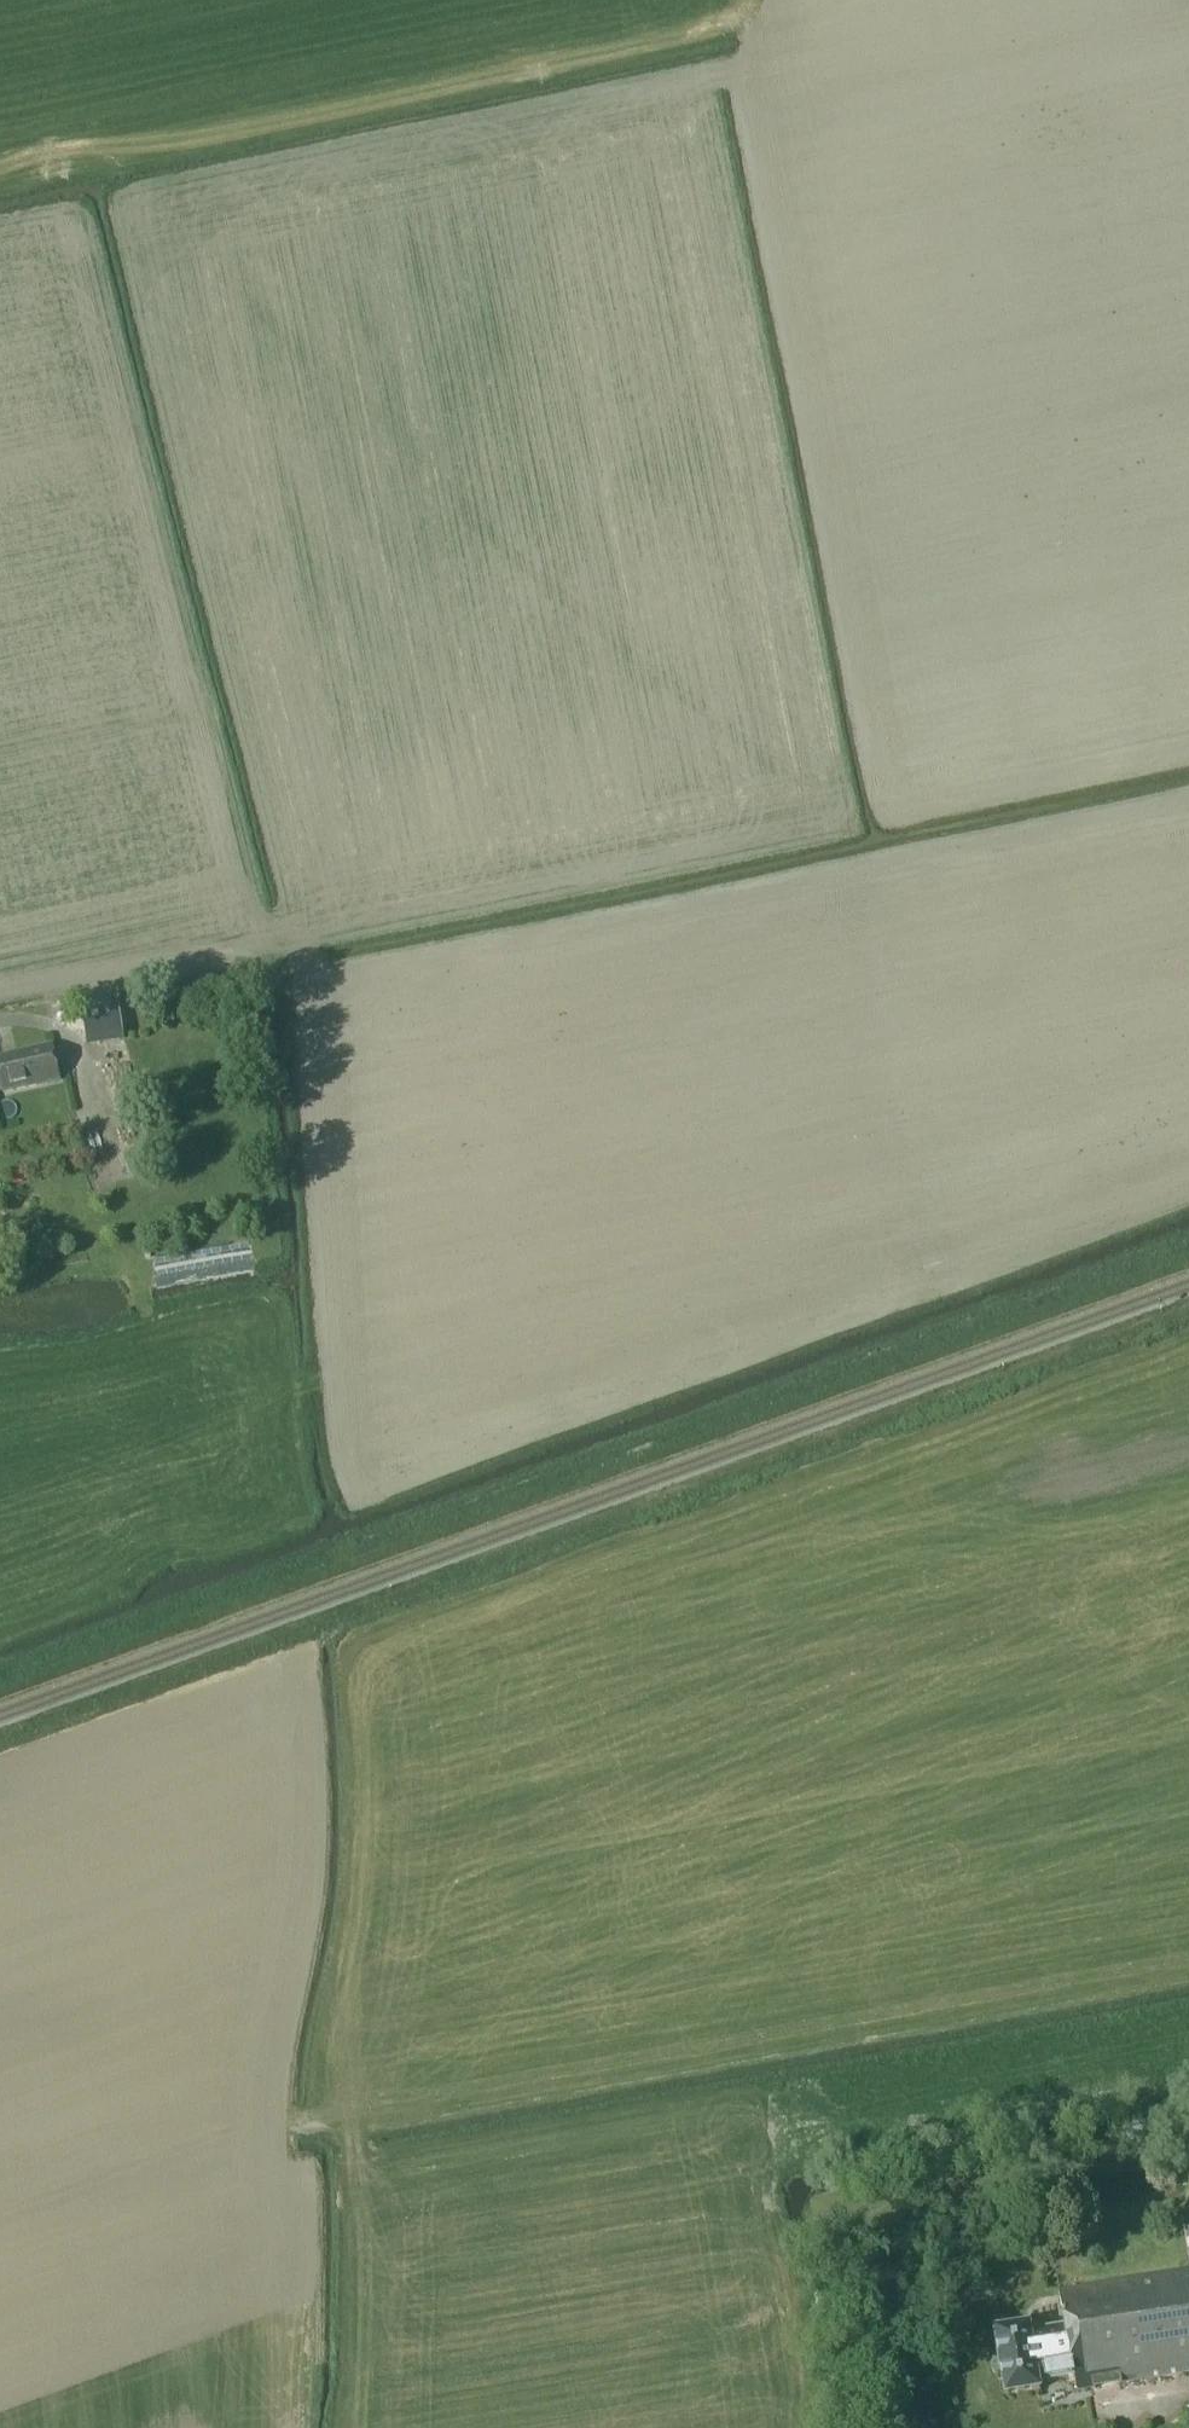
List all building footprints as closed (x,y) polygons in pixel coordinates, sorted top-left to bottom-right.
[(51,1046),(0,1056),(0,1089),(1,1093),(59,1082),(51,1046)] [(170,1280),(227,1268),(225,1256),(209,1259),(207,1249),(187,1253),(189,1264),(167,1269),(170,1280)] [(1057,2293),(1063,2331),(1029,2337),(1028,2330),(993,2336),(1004,2401),(1038,2393),(1037,2385),(1071,2377),(1073,2391),(1188,2371),(1188,2271),(1057,2293)]
